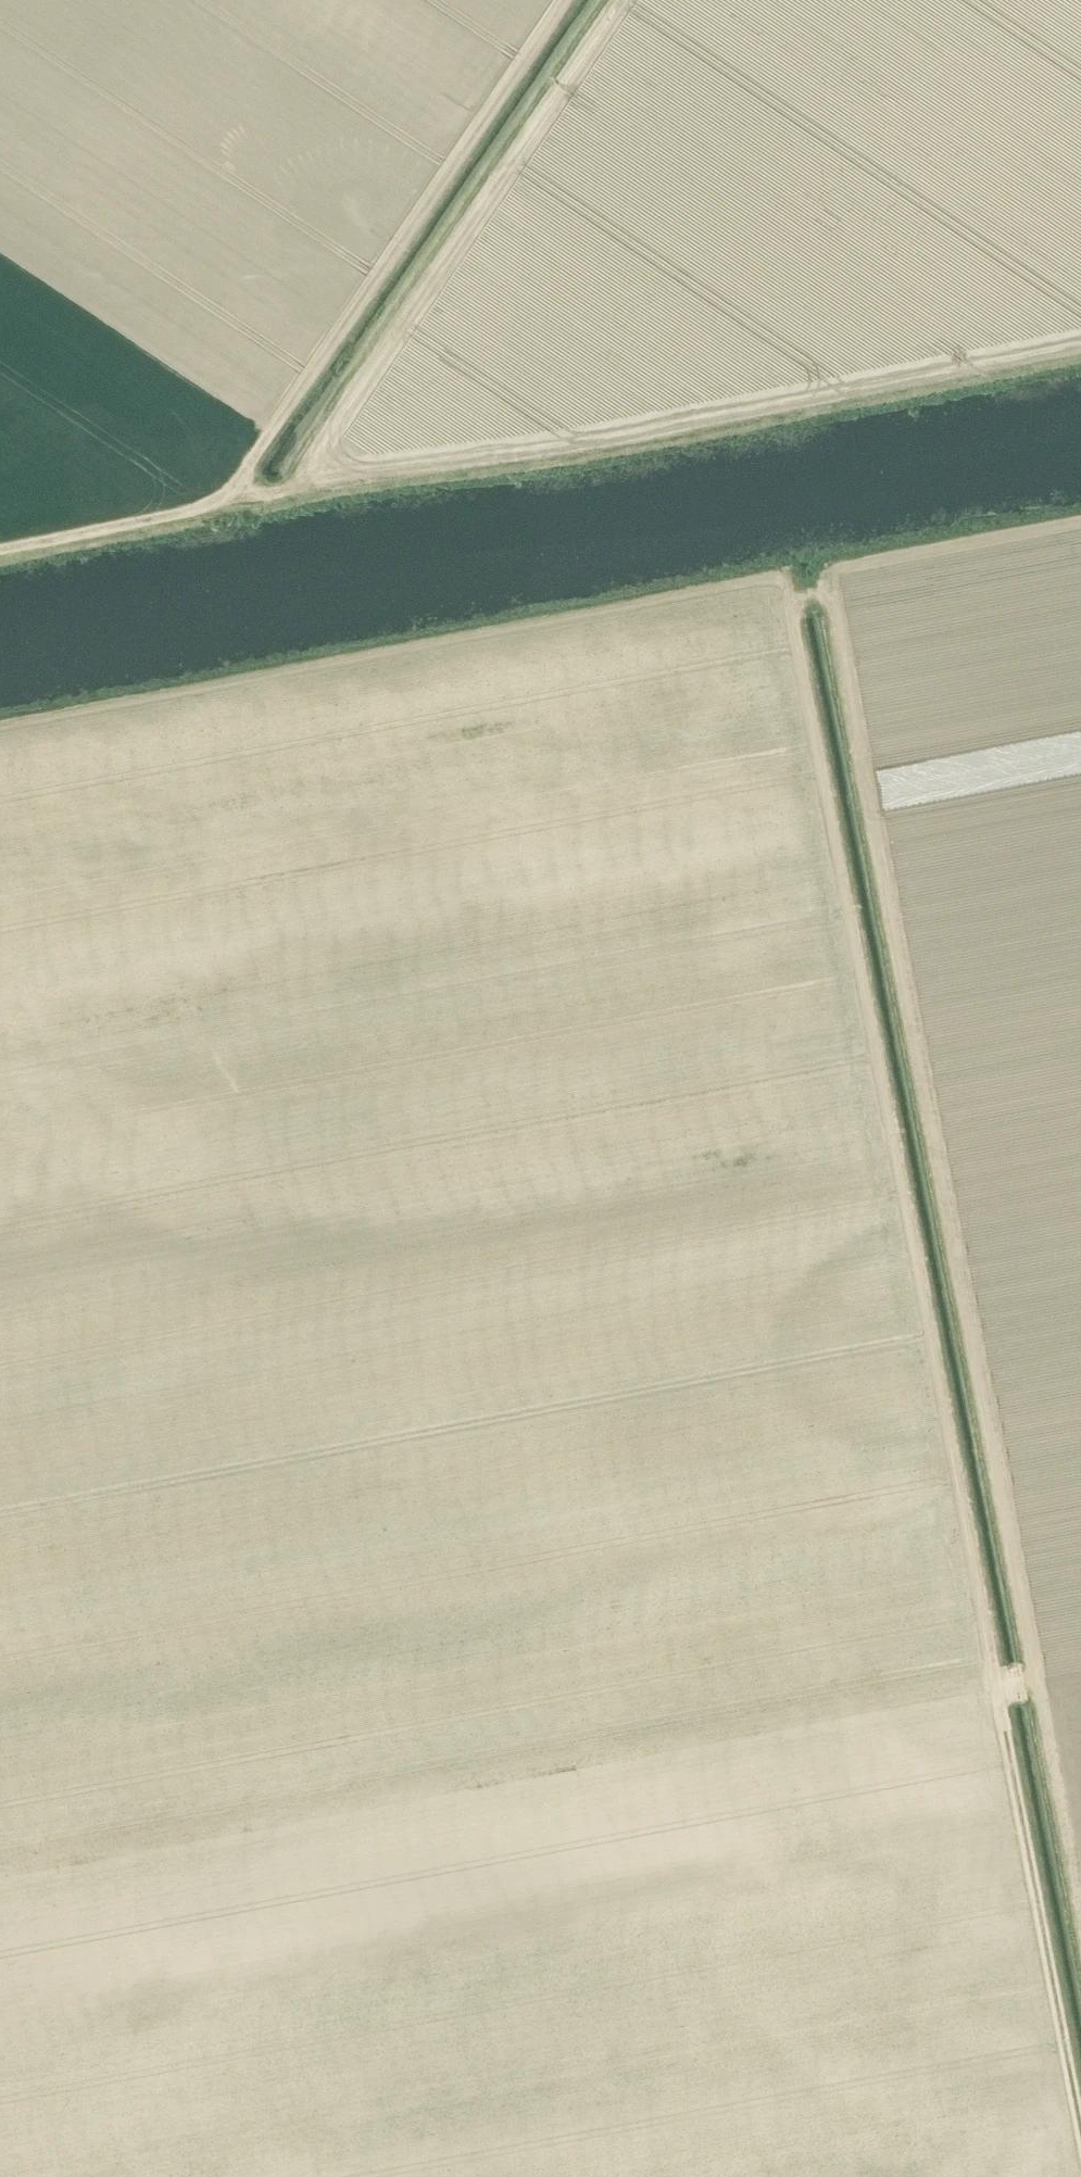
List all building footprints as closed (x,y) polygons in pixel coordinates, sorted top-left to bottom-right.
[(1073,2025),(1058,2027),(1060,2042),(1075,2040),(1073,2025)]
